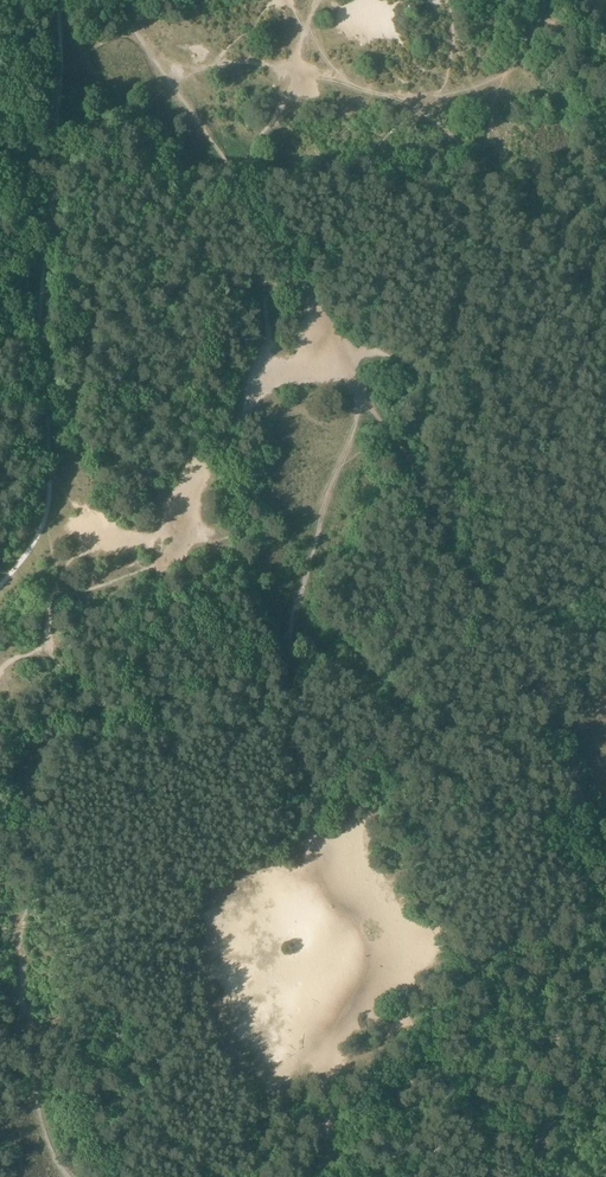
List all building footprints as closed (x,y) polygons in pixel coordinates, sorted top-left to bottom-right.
[(592,4),(599,10),(605,1),(605,0),(595,0),(592,4)]
